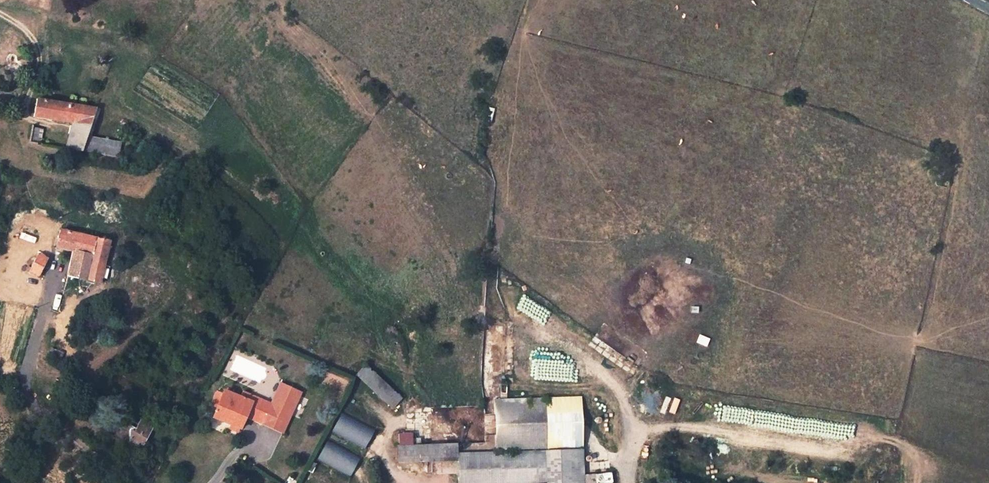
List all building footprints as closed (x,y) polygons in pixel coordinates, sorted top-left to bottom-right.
[(498,100),(491,97),(488,107),(495,109),(498,100)] [(73,122),(66,148),(69,148),(80,150),(82,150),(86,137),(95,108),(37,99),(34,116),(73,122)] [(42,129),(32,127),(29,142),(40,144),(42,129)] [(82,150),(116,156),(121,143),(86,137),(82,150)] [(69,148),(67,156),(78,159),(80,150),(69,148)] [(69,203),(74,206),(78,201),(73,197),(69,203)] [(110,242),(60,230),(56,247),(73,251),(68,275),(101,283),(110,242)] [(47,258),(42,256),(37,253),(30,267),(28,266),(26,269),(38,276),(47,258)] [(69,339),(65,337),(63,343),(59,341),(55,350),(64,354),(69,339)] [(69,339),(64,354),(69,356),(75,340),(70,338),(69,339)] [(51,349),(49,356),(61,361),(64,354),(55,350),(51,349)] [(366,364),(356,375),(392,409),(402,398),(366,364)] [(657,384),(658,375),(648,373),(647,383),(657,384)] [(213,417),(231,424),(239,428),(241,429),(246,416),(263,423),(267,412),(271,404),(243,392),(240,398),(224,392),(222,395),(217,393),(211,406),(217,408),(213,417)] [(581,397),(494,399),(495,450),(583,448),(581,397)] [(291,412),(271,404),(267,412),(287,420),(291,412)] [(343,411),(332,431),(364,449),(375,428),(343,411)] [(287,420),(267,412),(263,423),(283,431),(287,420)] [(127,417),(116,438),(138,451),(152,426),(141,419),(139,424),(127,417)] [(397,431),(399,462),(458,460),(458,454),(457,443),(413,445),(413,431),(397,431)] [(328,440),(317,460),(349,477),(360,458),(328,440)] [(458,454),(458,460),(459,482),(583,482),(583,475),(582,451),(458,454)] [(597,474),(598,482),(611,482),(609,472),(597,474)] [(597,474),(583,475),(583,482),(598,482),(597,474)]
